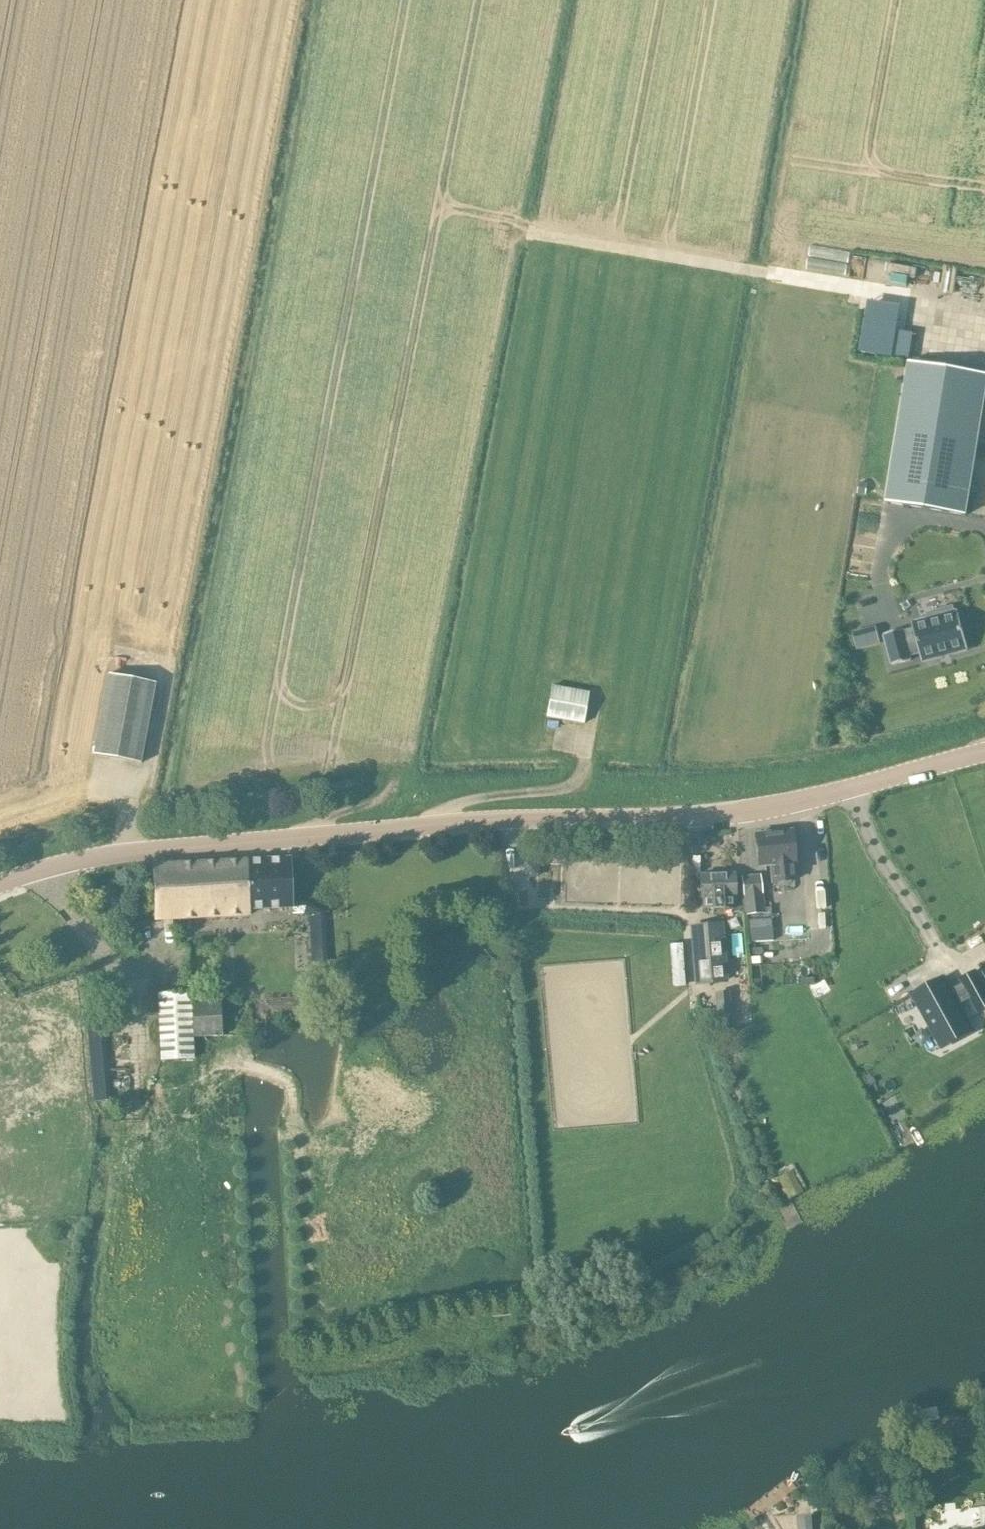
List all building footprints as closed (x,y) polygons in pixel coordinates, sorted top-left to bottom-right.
[(887,502),(965,515),(984,395),(984,374),(909,362),(887,502)] [(953,612),(952,607),(928,614),(929,618),(911,623),(914,632),(904,635),(903,630),(884,634),(892,665),(911,660),(910,655),(919,653),(922,662),(968,649),(961,625),(964,624),(962,615),(959,615),(958,611),(953,612)] [(140,763),(155,684),(108,675),(93,754),(140,763)] [(583,724),(588,693),(552,686),(546,717),(583,724)] [(795,863),(792,832),(756,836),(759,866),(771,865),(773,883),(795,881),(793,863),(795,863)] [(292,908),(289,858),(246,858),(153,865),(155,918),(250,914),(250,910),(292,908)] [(736,898),(735,874),(701,876),(702,899),(703,899),(703,909),(735,907),(734,898),(736,898)] [(765,913),(760,877),(742,879),(746,915),(765,913)] [(773,919),(748,920),(748,929),(749,941),(773,941),(773,928),(773,919)] [(722,945),(719,946),(718,926),(695,928),(698,983),(724,982),(722,945)] [(814,968),(802,968),(803,984),(815,984),(814,968)] [(916,994),(940,1036),(969,1020),(959,1003),(970,997),(979,1013),(984,1010),(984,987),(976,971),(960,979),(965,989),(955,995),(946,978),(916,994)] [(732,992),(716,993),(717,1005),(733,1004),(732,992)] [(222,1037),(220,1001),(191,1002),(190,994),(158,996),(161,1060),(193,1059),(192,1039),(222,1037)]
